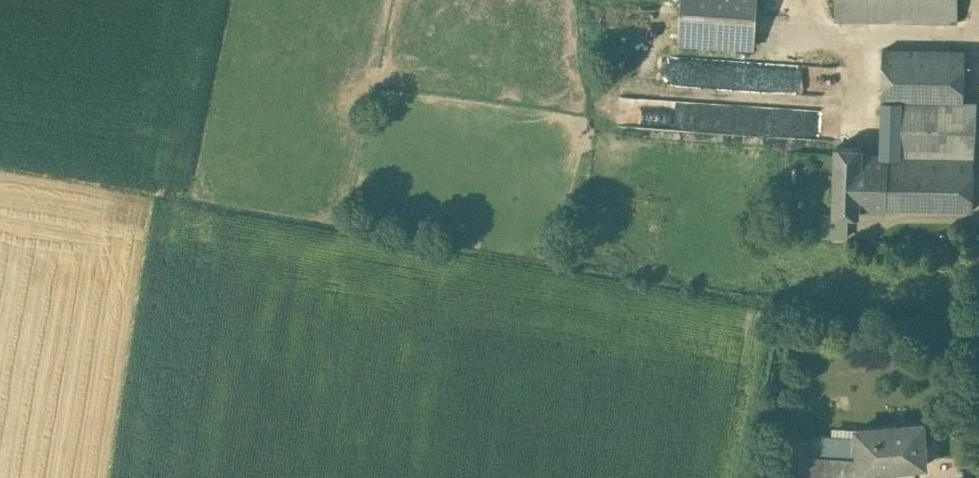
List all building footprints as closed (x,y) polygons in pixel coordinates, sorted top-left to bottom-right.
[(679,41),(756,44),(758,0),(680,0),(679,41)] [(836,17),(962,18),(962,0),(836,0),(836,17)] [(965,45),(884,44),(881,149),(863,148),(863,141),(835,140),(831,214),(861,215),(861,205),(976,207),(977,93),(965,94),(965,45)] [(814,77),(823,78),(823,77),(832,78),(834,65),(815,63),(814,77)] [(856,426),(856,436),(788,436),(788,477),(866,477),(866,476),(930,470),(928,421),(856,426)]
